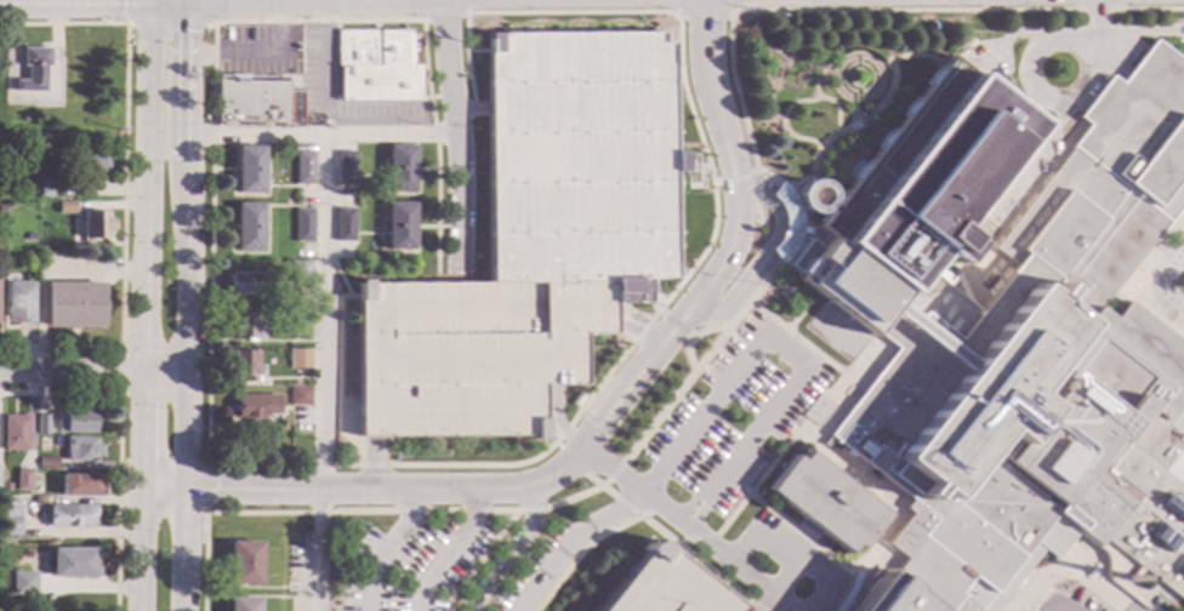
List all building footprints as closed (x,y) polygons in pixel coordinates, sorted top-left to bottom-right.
[(417,32),(408,32),(408,28),(337,30),(338,101),(419,99),(417,32)] [(359,436),(358,296),(358,285),(491,284),(490,241),(490,124),(490,109),(489,50),(489,33),(670,32),(671,154),(683,154),(683,173),(671,173),(672,279),(645,279),(645,303),(611,303),(611,307),(611,321),(611,331),(611,333),(582,335),(584,382),(556,383),(541,383),(541,423),(542,440),(529,440),(529,435),(372,436),(359,436)] [(979,610),(994,594),(1035,541),(1057,558),(1077,531),(1098,548),(1104,541),(1178,599),(1183,591),(1183,448),(1163,432),(1172,421),(1183,406),(1183,348),(1111,291),(1183,198),(1183,62),(1155,39),(1120,82),(1110,75),(1077,116),(1082,121),(1088,125),(1070,148),(1071,148),(1049,176),(1066,189),(1019,250),(1023,253),(979,310),(956,292),(946,284),(951,278),(945,273),(951,265),(950,264),(966,244),(958,236),(977,213),(968,206),(973,200),(1034,122),(975,76),(947,55),(941,63),(838,193),(835,190),(827,200),(826,205),(821,210),(819,211),(812,221),(815,223),(793,251),(781,267),(795,276),(796,278),(822,298),(867,333),(871,330),(878,336),(893,347),(826,433),(901,492),(910,498),(903,507),(910,513),(886,544),(903,558),(890,573),(939,610),(967,610),(972,605),(979,610)] [(49,47),(49,65),(44,65),(44,91),(13,91),(13,79),(25,79),(25,65),(22,65),(22,47),(49,47)] [(286,80),(288,80),(288,86),(301,87),(300,122),(215,121),(216,78),(217,78),(217,74),(286,75),(286,80)] [(107,167),(92,167),(92,172),(75,171),(75,169),(69,169),(69,144),(107,144),(107,167)] [(261,193),(235,192),(237,144),(262,145),(261,193)] [(415,145),(414,192),(387,192),(388,144),(415,145)] [(354,184),(336,184),(336,149),(355,150),(354,184)] [(313,184),(295,184),(296,150),(314,150),(313,184)] [(58,196),(40,196),(40,179),(58,178),(58,196)] [(795,199),(795,193),(797,185),(802,182),(807,179),(813,178),(819,181),(824,185),(827,190),(829,198),(827,200),(826,205),(821,210),(819,211),(815,213),(809,213),(803,211),(797,206),(795,199)] [(768,194),(780,179),(785,183),(793,195),(795,199),(797,206),(798,210),(799,223),(797,238),(793,251),(781,267),(768,250),(775,241),(780,233),(781,223),(781,212),(776,202),(768,194)] [(75,200),(74,213),(56,212),(57,199),(75,200)] [(261,250),(234,249),(235,202),(261,202),(261,250)] [(412,249),(387,249),(387,202),(414,202),(412,249)] [(313,207),(312,240),(294,239),(295,207),(313,207)] [(354,241),(335,240),(336,207),(354,207),(354,241)] [(106,219),(113,219),(113,234),(106,234),(106,239),(81,239),(81,210),(106,211),(106,219)] [(34,240),(25,240),(27,232),(34,232),(34,240)] [(311,281),(289,281),(289,259),(311,259),(311,281)] [(272,290),(262,290),(262,293),(229,293),(229,272),(272,272),(272,290)] [(32,322),(6,322),(6,281),(32,282),(32,322)] [(103,326),(46,326),(46,281),(103,282),(103,326)] [(311,312),(309,331),(290,331),(291,310),(311,312)] [(255,327),(256,327),(256,338),(254,338),(254,342),(245,342),(245,338),(233,338),(234,329),(229,329),(229,312),(255,313),(255,327)] [(309,369),(288,369),(289,348),(309,348),(309,369)] [(255,382),(241,382),(241,376),(233,376),(233,364),(229,364),(229,358),(233,358),(233,350),(255,350),(255,382)] [(309,386),(309,405),(289,405),(289,386),(309,386)] [(278,413),(264,413),(264,418),(235,418),(235,394),(278,394),(278,413)] [(584,396),(576,406),(573,404),(580,394),(584,396)] [(95,430),(57,430),(57,410),(95,411),(95,430)] [(49,434),(36,434),(36,413),(50,415),(49,434)] [(28,451),(2,450),(2,415),(28,416),(28,451)] [(85,438),(96,438),(96,445),(102,444),(102,456),(96,456),(96,461),(67,461),(67,435),(85,435),(85,438)] [(806,447),(887,513),(858,550),(853,546),(846,554),(765,490),(793,453),(797,457),(806,447)] [(57,457),(57,468),(39,468),(39,457),(57,457)] [(30,469),(29,490),(16,490),(17,468),(30,469)] [(102,495),(62,496),(62,474),(102,474),(102,495)] [(96,526),(78,526),(78,527),(68,529),(68,526),(50,526),(50,506),(96,506),(96,526)] [(740,604),(739,605),(653,538),(648,544),(645,542),(641,549),(642,550),(595,610),(750,610),(740,604)] [(258,584),(228,584),(228,541),(260,542),(258,584)] [(96,566),(98,566),(98,577),(52,577),(52,548),(96,548),(96,566)] [(890,573),(882,566),(852,605),(847,610),(939,610),(890,573)] [(36,594),(15,593),(15,571),(38,571),(36,594)] [(852,605),(847,600),(854,587),(859,573),(853,571),(848,582),(839,600),(830,610),(847,610),(852,605)] [(258,596),(258,610),(227,610),(227,596),(258,596)]
